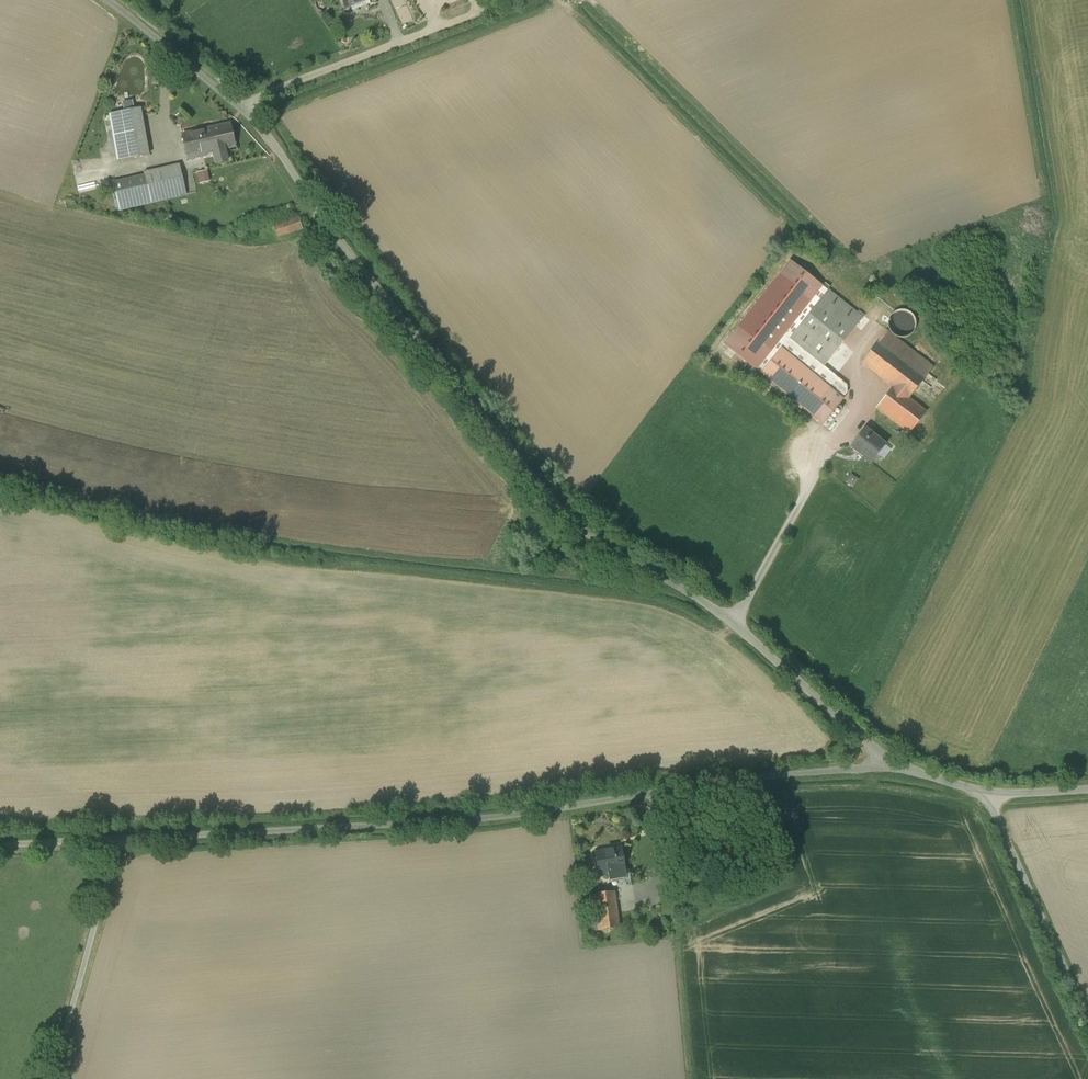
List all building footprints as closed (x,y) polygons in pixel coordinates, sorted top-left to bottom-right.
[(345,9),(369,0),(341,0),(345,9)] [(140,108),(120,112),(129,158),(129,159),(148,155),(140,108)] [(121,112),(110,114),(118,160),(129,158),(121,112)] [(231,124),(182,135),(188,160),(206,155),(205,153),(236,146),(235,146),(233,146),(228,125),(231,124)] [(179,165),(144,173),(144,176),(150,202),(186,194),(179,165)] [(209,169),(198,172),(201,183),(212,180),(209,169)] [(144,176),(112,183),(118,210),(150,202),(144,176)] [(789,261),(724,345),(756,370),(822,286),(789,261)] [(822,286),(756,370),(761,374),(788,340),(827,290),(822,286)] [(827,290),(788,340),(823,367),(824,366),(862,318),(856,313),(827,290)] [(895,325),(911,329),(914,314),(898,310),(895,325)] [(934,367),(886,331),(877,342),(924,379),(934,367)] [(823,367),(788,340),(761,374),(822,424),(847,393),(847,385),(824,366),(823,367)] [(924,379),(877,342),(861,363),(892,388),(876,408),(909,434),(926,412),(909,399),(924,379)] [(885,445),(864,429),(850,447),(871,463),(885,445)] [(834,462),(829,471),(836,475),(841,466),(834,462)] [(849,481),(856,486),(860,478),(853,474),(849,481)] [(620,849),(596,852),(599,872),(610,871),(609,869),(623,866),(620,849)] [(613,892),(590,895),(595,931),(618,928),(613,892)]
